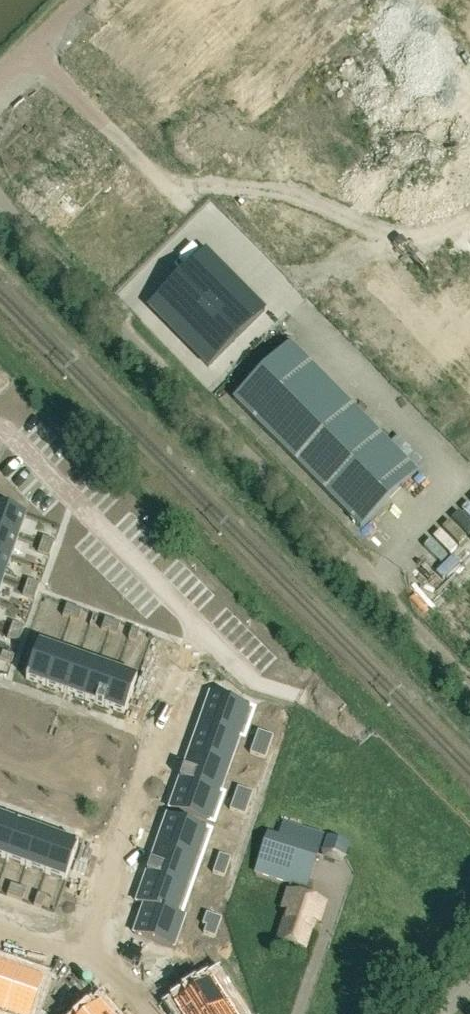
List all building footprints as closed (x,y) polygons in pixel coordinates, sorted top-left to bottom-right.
[(364,59),(385,81),(407,60),(386,38),(364,59)] [(351,72),(365,60),(354,46),(339,58),(351,72)] [(104,81),(123,74),(116,53),(96,60),(104,81)] [(324,92),(343,117),(369,97),(350,73),(324,92)] [(81,186),(81,177),(35,178),(36,206),(64,206),(63,186),(81,186)] [(265,311),(205,251),(148,307),(208,368),(265,311)] [(417,473),(290,344),(233,399),(360,529),(417,473)] [(18,537),(26,514),(0,505),(0,530),(18,537)] [(11,558),(18,537),(0,530),(0,554),(11,558)] [(3,580),(11,558),(0,554),(0,579),(3,580)] [(58,601),(55,611),(62,614),(66,604),(58,601)] [(22,602),(20,610),(29,613),(32,605),(22,602)] [(66,604),(62,614),(70,616),(73,607),(66,604)] [(20,610),(17,617),(26,621),(29,613),(20,610)] [(97,615),(93,624),(101,627),(104,618),(97,615)] [(104,618),(101,627),(108,630),(112,620),(104,618)] [(136,629),(133,638),(140,641),(143,632),(136,629)] [(30,640),(17,676),(38,683),(50,647),(30,640)] [(7,645),(4,653),(14,656),(17,648),(7,645)] [(50,647),(38,683),(57,690),(70,654),(50,647)] [(4,653),(2,660),(11,664),(14,656),(4,653)] [(70,654),(57,690),(76,697),(89,661),(70,654)] [(89,661),(76,697),(95,704),(108,668),(89,661)] [(108,668),(95,704),(115,711),(128,675),(108,668)] [(210,694),(199,723),(240,737),(250,708),(210,694)] [(199,723),(189,751),(230,765),(240,737),(199,723)] [(270,739),(267,747),(277,750),(279,743),(270,739)] [(267,747),(265,754),(274,758),(277,750),(267,747)] [(189,751),(179,779),(220,794),(230,765),(189,751)] [(179,779),(169,809),(210,823),(220,794),(179,779)] [(250,796),(247,803),(257,807),(259,799),(250,796)] [(247,803),(245,811),(254,814),(257,807),(247,803)] [(167,815),(156,845),(197,859),(207,830),(167,815)] [(0,817),(0,858),(7,860),(19,824),(0,817)] [(19,824),(7,860),(26,867),(38,831),(19,824)] [(38,831),(26,867),(45,874),(58,837),(38,831)] [(268,833),(256,873),(293,884),(307,889),(319,849),(268,833)] [(58,837),(45,874),(65,881),(78,845),(58,837)] [(156,845),(146,873),(187,887),(197,859),(156,845)] [(227,861),(224,869),(234,872),(236,864),(227,861)] [(224,869),(222,876),(231,880),(234,872),(224,869)] [(146,873),(136,901),(144,904),(177,916),(187,887),(146,873)] [(289,912),(280,940),(306,948),(314,922),(319,923),(325,903),(304,897),(307,889),(293,884),(290,893),(284,911),(289,912)] [(10,886),(7,896),(14,899),(18,889),(10,886)] [(18,889),(14,899),(22,901),(25,892),(18,889)] [(39,896),(34,908),(40,909),(44,898),(39,896)] [(144,904),(134,933),(174,947),(184,918),(177,916),(144,904)] [(213,920),(210,927),(219,931),(222,923),(213,920)] [(210,927),(207,935),(217,938),(219,931),(210,927)] [(20,973),(0,966),(0,1013),(5,1013),(20,973)] [(174,1007),(178,1013),(209,1013),(226,1003),(213,982),(218,979),(211,969),(191,982),(197,992),(174,1007)] [(5,1013),(45,1013),(46,1012),(34,1008),(44,981),(20,973),(5,1013)] [(209,1013),(233,1013),(226,1003),(209,1013)] [(100,1005),(90,1013),(108,1013),(100,1005)]
